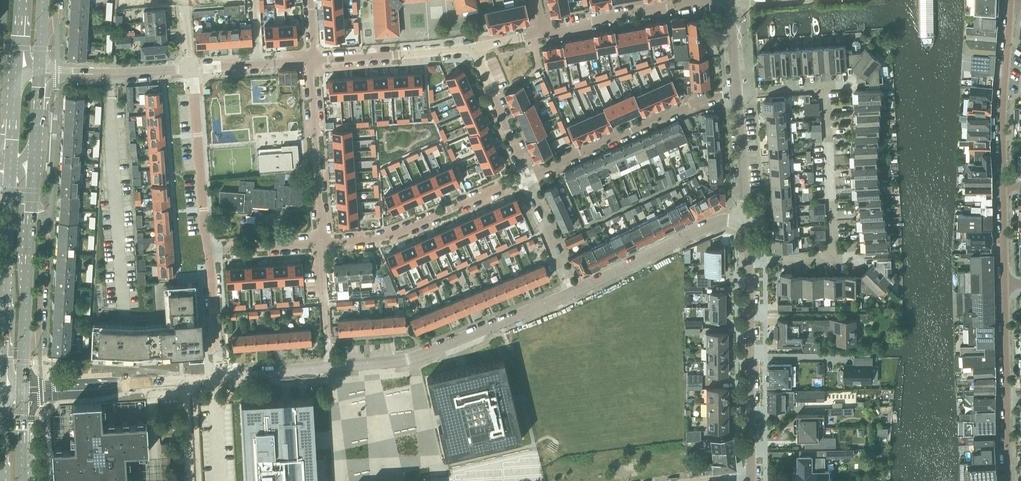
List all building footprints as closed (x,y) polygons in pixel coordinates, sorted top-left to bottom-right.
[(70,24),(88,25),(89,0),(71,0),(71,5),(70,5),(69,11),(71,11),(70,24)] [(323,9),(343,8),(342,0),(323,0),(323,9)] [(377,39),(378,39),(379,40),(380,40),(381,39),(382,39),(382,38),(383,38),(383,37),(383,36),(383,35),(399,34),(397,5),(402,0),(407,0),(373,0),(376,36),(376,37),(376,38),(377,39)] [(457,11),(477,7),(476,0),(455,0),(457,11)] [(591,8),(602,6),(601,0),(590,0),(591,8)] [(973,10),(999,12),(1000,0),(970,0),(970,7),(973,7),(973,10)] [(568,2),(549,5),(551,16),(570,12),(568,2)] [(525,3),(515,5),(519,24),(529,22),(525,3)] [(224,5),(224,8),(225,8),(225,13),(239,12),(238,4),(224,5)] [(515,5),(505,7),(509,26),(519,24),(515,5)] [(505,7),(495,9),(499,28),(509,26),(505,7)] [(164,8),(145,10),(145,20),(165,19),(167,19),(169,17),(168,9),(165,10),(164,8)] [(343,8),(323,9),(324,19),(343,18),(343,8)] [(495,9),(484,12),(489,31),(499,28),(495,9)] [(968,20),(968,27),(984,28),(984,25),(998,26),(999,15),(999,12),(973,10),(973,20),(968,20)] [(680,34),(681,43),(686,43),(684,18),(679,18),(678,17),(673,17),(673,19),(671,19),(673,35),(680,34)] [(681,43),(674,44),(676,58),(706,55),(703,19),(688,20),(687,17),(684,18),(686,43),(681,43)] [(343,18),(324,19),(325,29),(344,28),(343,18)] [(145,21),(141,21),(142,31),(146,31),(166,29),(166,28),(169,28),(169,20),(167,19),(165,19),(145,20),(145,21)] [(666,20),(656,22),(659,42),(670,40),(666,20)] [(656,22),(646,24),(649,46),(650,46),(650,43),(659,42),(656,22)] [(285,23),(275,24),(277,44),(287,43),(285,23)] [(296,23),(285,23),(287,43),(297,42),(297,39),(300,39),(299,32),(297,32),(296,23)] [(88,25),(70,24),(69,38),(68,38),(67,43),(69,43),(68,57),(86,58),(88,25)] [(275,24),(264,25),(266,44),(277,44),(275,24)] [(645,27),(635,28),(639,48),(649,46),(646,24),(645,24),(645,27)] [(225,29),(218,29),(219,46),(227,45),(227,46),(230,45),(229,29),(229,25),(224,25),(225,29)] [(968,27),(968,38),(997,39),(998,26),(984,25),(984,28),(968,27)] [(208,47),(207,26),(202,26),(202,30),(196,31),(197,47),(205,47),(208,47)] [(211,26),(207,26),(208,47),(211,47),(211,46),(219,46),(218,29),(211,30),(211,26)] [(251,27),(240,28),(241,44),(249,43),(249,44),(252,44),(252,43),(253,43),(251,27)] [(240,28),(229,29),(230,45),(233,45),(233,44),(241,44),(240,28)] [(344,28),(325,29),(326,40),(328,40),(329,42),(336,42),(336,39),(345,39),(344,28)] [(635,28),(625,30),(628,50),(639,48),(635,28)] [(614,30),(604,32),(607,51),(617,49),(617,52),(618,52),(614,30)] [(614,30),(618,52),(628,50),(625,30),(615,32),(614,30)] [(146,45),(141,45),(142,57),(166,55),(169,55),(168,43),(167,43),(166,32),(145,34),(146,45)] [(604,32),(594,34),(598,55),(598,53),(607,51),(604,32)] [(594,36),(583,38),(587,57),(598,55),(594,34),(593,34),(594,36)] [(130,35),(117,36),(117,46),(131,45),(130,35)] [(583,38),(573,40),(576,59),(587,57),(583,38)] [(968,38),(967,50),(996,53),(997,39),(968,38)] [(573,40),(562,42),(566,63),(567,63),(566,61),(576,59),(573,40)] [(853,66),(859,72),(874,54),(866,47),(862,51),(861,51),(860,43),(858,41),(855,41),(852,43),(853,48),(847,49),(846,49),(847,63),(848,63),(853,62),(853,66)] [(562,44),(553,46),(556,65),(566,63),(562,42),(562,44)] [(848,67),(848,63),(847,63),(846,49),(847,49),(846,45),(845,45),(835,46),(837,67),(847,67),(848,67)] [(553,46),(542,48),(545,67),(556,65),(553,46)] [(815,69),(826,68),(825,46),(814,47),(815,69)] [(826,68),(837,67),(835,46),(825,46),(826,68)] [(805,70),(815,69),(814,47),(803,48),(805,70)] [(794,71),(805,70),(803,48),(792,49),(794,71)] [(783,72),(794,71),(792,49),(782,50),(783,72)] [(761,73),(772,72),(771,50),(761,51),(759,51),(761,73)] [(772,72),(783,72),(782,50),(771,50),(772,72)] [(979,75),(978,85),(993,86),(996,53),(967,50),(975,51),(973,74),(979,75)] [(874,54),(859,72),(866,77),(870,77),(870,83),(884,82),(884,75),(880,75),(879,66),(883,62),(874,54)] [(684,68),(689,68),(707,66),(707,58),(683,60),(684,68)] [(707,66),(689,68),(690,74),(677,76),(678,81),(691,79),(709,78),(707,66)] [(454,73),(446,77),(450,87),(468,79),(464,69),(461,70),(460,68),(453,71),(454,73)] [(421,72),(410,73),(412,93),(422,92),(421,72)] [(410,73),(400,74),(402,93),(412,93),(410,73)] [(400,74),(390,75),(391,94),(402,93),(400,74)] [(380,75),(370,76),(371,96),(381,95),(380,75)] [(390,75),(380,75),(381,95),(391,94),(390,75)] [(370,76),(359,77),(361,96),(371,96),(370,76)] [(359,77),(349,78),(351,97),(361,96),(359,77)] [(329,82),(326,82),(327,90),(329,89),(330,99),(340,98),(339,78),(328,79),(329,82)] [(349,78),(339,78),(340,98),(351,97),(349,78)] [(691,85),(687,86),(688,93),(693,91),(693,88),(709,86),(709,78),(691,79),(691,85)] [(468,79),(450,87),(454,96),(472,88),(468,79)] [(672,79),(662,83),(670,101),(680,97),(672,79)] [(662,83),(653,87),(661,105),(670,101),(662,83)] [(159,84),(138,85),(138,86),(138,91),(145,93),(146,103),(163,102),(163,98),(162,98),(161,91),(159,91),(159,84)] [(523,85),(505,92),(509,102),(527,94),(523,85)] [(970,97),(970,98),(992,99),(993,86),(978,85),(978,86),(972,85),(971,97),(970,97)] [(653,87),(644,91),(651,109),(661,105),(653,87)] [(472,88),(454,96),(458,106),(476,98),(472,88)] [(860,91),(860,101),(882,100),(882,96),(885,93),(882,90),(882,89),(856,90),(856,91),(860,91)] [(634,93),(633,93),(642,113),(651,109),(644,91),(635,95),(634,93)] [(633,93),(623,98),(631,116),(641,111),(642,114),(642,113),(633,93)] [(527,94),(509,102),(513,112),(533,103),(533,102),(531,103),(527,94)] [(587,95),(584,96),(589,108),(592,106),(587,95)] [(764,112),(766,112),(786,111),(785,95),(773,96),(773,100),(763,101),(764,112)] [(65,115),(64,128),(82,129),(84,97),(66,96),(65,110),(64,110),(64,115),(65,115)] [(476,98),(458,106),(462,115),(480,107),(476,98)] [(623,98),(613,102),(621,120),(631,116),(623,98)] [(970,98),(969,115),(973,115),(973,114),(991,115),(992,99),(970,98)] [(859,101),(859,111),(859,112),(881,111),(881,106),(882,106),(882,100),(860,101),(855,101),(855,102),(859,101)] [(146,103),(147,114),(163,113),(162,105),(164,104),(163,102),(146,103)] [(613,102),(604,106),(612,126),(613,126),(612,124),(621,120),(613,102)] [(533,103),(513,112),(516,111),(520,121),(538,113),(533,103)] [(604,109),(595,113),(603,131),(612,126),(604,106),(603,107),(604,109)] [(480,107),(462,115),(466,124),(484,117),(480,107)] [(769,119),(769,122),(787,121),(786,111),(766,112),(767,119),(769,119)] [(858,112),(859,122),(859,123),(881,122),(881,117),(882,117),(881,111),(859,112),(859,111),(854,112),(858,112)] [(147,114),(148,125),(165,124),(165,120),(164,120),(163,113),(147,114)] [(538,113),(520,121),(524,130),(542,123),(538,113)] [(595,113),(586,117),(594,135),(603,131),(595,113)] [(718,113),(701,114),(702,124),(705,123),(706,131),(719,130),(718,120),(719,120),(719,116),(718,116),(718,113)] [(969,119),(969,127),(991,127),(991,115),(973,114),(973,115),(969,115),(962,115),(962,119),(969,119)] [(484,117),(466,124),(470,133),(468,134),(468,135),(488,126),(484,117)] [(586,117),(577,121),(584,139),(594,135),(586,117)] [(688,117),(682,120),(686,130),(687,129),(692,127),(688,117)] [(577,121),(567,125),(575,143),(584,139),(577,121)] [(679,121),(669,125),(677,143),(687,139),(679,121)] [(767,126),(768,133),(791,132),(791,121),(787,121),(769,122),(769,126),(767,126)] [(858,123),(858,133),(880,132),(880,128),(881,128),(881,122),(859,123),(859,122),(854,122),(854,123),(858,123)] [(542,123),(524,130),(528,140),(526,141),(546,133),(542,123)] [(148,125),(149,136),(165,135),(164,127),(165,126),(165,124),(148,125)] [(669,125),(659,129),(667,147),(670,152),(671,157),(680,152),(679,148),(677,143),(669,125)] [(488,126),(468,135),(472,144),(490,136),(486,127),(489,126),(488,126)] [(991,127),(969,127),(969,137),(991,138),(991,127)] [(63,148),(63,161),(80,162),(81,142),(82,129),(64,128),(64,142),(62,142),(62,147),(63,148)] [(352,129),(332,131),(333,142),(352,140),(352,129)] [(659,129),(650,133),(658,152),(661,158),(666,156),(663,149),(667,147),(659,129)] [(707,140),(707,147),(720,146),(719,130),(706,131),(703,131),(704,140),(706,140),(707,140)] [(821,130),(810,130),(810,136),(816,136),(816,141),(822,141),(821,130)] [(791,132),(768,133),(768,141),(770,140),(771,144),(792,142),(791,132)] [(857,133),(857,143),(857,144),(879,143),(879,138),(880,138),(880,132),(858,133),(853,133),(853,134),(857,133)] [(546,133),(526,141),(530,151),(548,143),(544,134),(547,133),(546,133)] [(650,133),(640,138),(648,156),(658,152),(650,133)] [(145,147),(145,148),(167,146),(166,142),(165,142),(165,135),(149,136),(149,147),(145,147)] [(490,136),(472,144),(476,153),(494,145),(490,136)] [(640,138),(630,142),(638,160),(648,156),(640,138)] [(971,144),(971,153),(984,152),(991,152),(991,140),(960,139),(960,144),(971,144)] [(352,140),(333,142),(334,152),(353,151),(352,140)] [(630,142),(621,146),(629,164),(638,160),(630,142)] [(769,155),(772,155),(771,155),(789,153),(793,153),(792,142),(771,144),(771,148),(769,148),(769,155)] [(548,143),(530,151),(535,160),(553,153),(548,143)] [(856,144),(857,154),(857,155),(879,154),(878,149),(880,149),(879,143),(857,144),(857,143),(852,144),(856,144)] [(261,174),(275,173),(286,172),(295,171),(294,167),(299,166),(298,146),(298,144),(282,145),(283,152),(259,153),(261,174)] [(494,145),(476,153),(481,163),(498,155),(494,145)] [(150,152),(150,158),(166,157),(166,149),(167,149),(167,146),(145,148),(146,152),(150,152)] [(621,146),(611,151),(619,169),(629,164),(621,146)] [(708,157),(709,164),(722,163),(720,146),(707,147),(704,148),(705,157),(708,157)] [(353,151),(334,152),(334,162),(354,161),(353,151)] [(611,151),(602,155),(610,173),(619,169),(611,151)] [(969,162),(969,173),(993,173),(992,163),(992,162),(992,160),(992,159),(991,152),(984,152),(984,162),(976,163),(976,162),(971,162),(971,161),(969,162)] [(976,162),(976,163),(984,162),(984,152),(971,153),(971,161),(971,162),(976,162)] [(772,155),(772,163),(790,161),(789,157),(789,153),(771,155),(772,155)] [(852,165),(856,165),(878,164),(878,160),(879,160),(879,154),(857,155),(857,154),(852,154),(852,155),(856,155),(856,165),(851,165),(851,166),(852,166),(852,165)] [(498,155),(481,163),(485,172),(493,169),(494,171),(501,168),(500,166),(503,165),(498,155)] [(602,155),(592,159),(600,177),(606,175),(606,176),(611,174),(610,173),(602,155)] [(147,169),(147,170),(168,168),(168,164),(167,164),(166,157),(150,158),(151,169),(147,169)] [(770,166),(771,173),(794,172),(793,157),(789,157),(790,161),(772,163),(772,166),(770,166)] [(592,159),(582,163),(590,181),(594,190),(603,186),(600,177),(592,159)] [(691,167),(686,169),(687,175),(697,171),(694,159),(689,160),(691,167)] [(61,194),(79,195),(80,162),(63,161),(62,175),(60,175),(60,180),(62,180),(61,194)] [(354,161),(334,162),(335,172),(355,171),(354,161)] [(582,163),(573,167),(583,189),(586,187),(585,184),(590,181),(582,163)] [(709,164),(705,164),(706,173),(709,173),(710,181),(711,181),(711,188),(718,192),(722,191),(722,188),(717,188),(717,181),(723,180),(722,163),(709,164)] [(856,165),(857,176),(879,175),(878,172),(881,169),(878,167),(878,164),(856,165)] [(684,165),(678,168),(680,172),(679,172),(681,178),(687,175),(686,169),(684,165)] [(452,166),(441,170),(449,188),(460,184),(452,166)] [(583,189),(573,167),(563,172),(573,193),(583,189)] [(646,167),(642,168),(647,181),(651,180),(646,167)] [(168,168),(147,170),(148,181),(168,180),(167,171),(169,171),(168,168)] [(671,168),(664,170),(666,176),(669,184),(675,181),(671,168)] [(441,170),(432,174),(440,192),(449,188),(441,170)] [(355,171),(335,172),(336,183),(355,181),(355,171)] [(286,172),(275,173),(276,173),(275,189),(254,188),(254,181),(255,181),(255,180),(240,179),(239,192),(221,191),(220,208),(243,209),(244,204),(252,204),(252,205),(274,206),(273,208),(274,209),(275,201),(283,201),(283,202),(302,203),(303,186),(285,185),(286,172)] [(773,181),(773,184),(795,183),(794,172),(771,173),(771,181),(773,181)] [(959,185),(993,185),(993,173),(969,173),(966,173),(966,181),(962,181),(962,185),(959,185)] [(432,174),(423,178),(431,196),(440,192),(432,174)] [(853,187),(858,187),(858,186),(880,185),(880,179),(879,179),(879,175),(857,176),(852,176),(852,175),(852,177),(857,176),(857,186),(853,187)] [(666,176),(656,179),(658,183),(660,189),(664,187),(669,185),(669,184),(666,176)] [(696,176),(692,178),(700,194),(696,196),(705,214),(713,210),(702,187),(701,187),(700,184),(696,176)] [(423,178),(413,183),(421,200),(431,196),(423,178)] [(355,181),(336,183),(336,193),(356,191),(355,181)] [(413,183),(404,187),(412,205),(421,200),(413,183)] [(702,183),(700,184),(701,187),(702,187),(713,210),(725,204),(724,191),(722,191),(718,192),(711,188),(702,183)] [(772,188),(772,195),(796,193),(795,183),(773,184),(774,188),(772,188)] [(152,186),(153,197),(170,196),(170,192),(169,192),(168,185),(152,186)] [(545,190),(552,207),(570,199),(568,194),(561,197),(556,185),(545,190)] [(640,188),(643,196),(651,193),(647,185),(640,188)] [(855,198),(860,198),(860,197),(882,196),(882,190),(880,190),(880,185),(858,186),(858,187),(859,197),(855,197),(855,198)] [(993,185),(959,185),(959,187),(966,187),(966,203),(993,203),(993,185)] [(404,187),(395,191),(403,209),(412,205),(404,187)] [(356,191),(336,193),(337,203),(357,201),(356,191)] [(395,191),(384,195),(392,213),(403,209),(395,191)] [(669,191),(659,196),(661,200),(666,198),(671,195),(669,191)] [(636,192),(628,195),(631,202),(639,198),(636,192)] [(615,193),(607,196),(611,205),(613,210),(619,207),(619,202),(618,202),(618,200),(615,193)] [(689,193),(685,195),(697,218),(705,214),(696,196),(692,198),(689,193)] [(775,202),(775,206),(797,204),(796,193),(772,195),(772,202),(775,202)] [(61,207),(60,221),(77,222),(78,222),(79,210),(79,208),(79,195),(61,194),(61,207)] [(628,195),(620,198),(623,206),(631,202),(628,195)] [(153,197),(154,208),(170,207),(170,199),(171,199),(170,196),(153,197)] [(662,201),(661,200),(659,196),(650,200),(653,205),(662,201)] [(857,208),(862,208),(862,207),(884,206),(883,200),(882,200),(882,196),(860,197),(860,198),(860,208),(857,208)] [(516,198),(506,202),(514,220),(524,216),(516,198)] [(570,199),(552,207),(562,229),(573,224),(567,210),(569,209),(568,206),(573,203),(570,199)] [(357,201),(337,203),(338,213),(357,212),(357,201)] [(686,201),(676,206),(685,224),(695,219),(686,201)] [(506,202),(496,207),(504,224),(514,220),(506,202)] [(597,211),(594,204),(589,206),(590,207),(594,218),(602,215),(600,210),(597,211)] [(773,209),(773,217),(797,215),(797,204),(775,206),(775,209),(773,209)] [(611,205),(603,208),(605,214),(613,210),(611,205)] [(639,205),(631,209),(634,214),(641,210),(639,205)] [(676,206),(667,211),(675,229),(685,224),(676,206)] [(858,219),(863,219),(863,218),(885,217),(885,211),(884,211),(884,206),(862,207),(862,208),(862,218),(858,218),(858,219)] [(154,208),(155,219),(172,218),(172,214),(171,214),(170,207),(154,208)] [(496,207),(486,211),(494,229),(504,224),(496,207)] [(586,207),(580,210),(586,222),(594,218),(590,207),(587,208),(586,207)] [(634,214),(631,209),(624,212),(628,220),(635,217),(634,214)] [(959,214),(959,221),(993,221),(993,212),(981,211),(981,209),(975,209),(975,210),(966,210),(966,214),(959,214)] [(486,211),(476,215),(484,233),(494,229),(486,211)] [(667,211),(657,215),(666,233),(675,229),(667,211)] [(357,212),(338,213),(339,224),(342,224),(342,227),(349,226),(349,224),(358,223),(357,212)] [(476,215),(466,220),(474,238),(484,233),(476,215)] [(657,215),(648,220),(657,238),(666,233),(657,215)] [(797,215),(773,217),(774,224),(776,224),(776,227),(794,226),(798,226),(797,215)] [(860,229),(865,229),(887,227),(887,221),(886,221),(885,217),(863,218),(863,219),(864,229),(860,229)] [(155,219),(156,230),(172,229),(171,221),(172,221),(172,218),(155,219)] [(466,220),(456,224),(464,242),(474,238),(466,220)] [(648,220),(639,225),(647,242),(657,238),(648,220)] [(58,240),(57,254),(75,255),(77,222),(60,221),(59,221),(59,235),(57,235),(57,240),(58,240)] [(243,223),(242,234),(252,233),(252,229),(250,229),(250,224),(243,223)] [(456,224),(447,228),(455,246),(464,242),(456,224)] [(639,225),(629,229),(638,247),(647,242),(639,225)] [(774,231),(775,238),(795,236),(794,226),(776,227),(777,231),(774,231)] [(593,227),(587,230),(590,236),(596,233),(596,232),(593,227)] [(862,240),(867,240),(867,239),(889,238),(889,232),(887,232),(887,227),(865,229),(866,239),(862,239),(862,240)] [(447,228),(437,233),(445,251),(455,246),(447,228)] [(152,242),(157,241),(174,240),(173,236),(172,237),(172,229),(156,230),(156,237),(151,237),(152,242)] [(629,229),(620,234),(628,252),(638,247),(629,229)] [(992,229),(962,229),(962,240),(968,240),(968,252),(981,252),(981,245),(992,245),(992,252),(992,241),(993,241),(993,239),(992,239),(992,235),(993,235),(993,234),(992,234),(992,229)] [(582,232),(574,236),(577,243),(585,239),(582,232)] [(437,233),(427,237),(435,255),(445,251),(437,233)] [(620,234),(610,239),(619,256),(628,252),(620,234)] [(577,243),(574,236),(565,240),(568,248),(577,243)] [(775,238),(773,238),(774,249),(784,249),(784,253),(800,252),(799,236),(795,236),(775,238)] [(427,237),(417,241),(425,259),(435,255),(427,237)] [(606,241),(601,243),(610,261),(619,256),(610,239),(610,237),(605,240),(606,241)] [(705,250),(705,262),(725,261),(725,249),(710,249),(710,238),(697,244),(697,250),(705,250)] [(867,239),(867,240),(867,250),(864,250),(889,249),(889,248),(892,245),(889,242),(889,238),(867,239)] [(157,241),(157,252),(173,251),(173,243),(174,243),(174,240),(157,241)] [(417,241),(407,246),(415,264),(425,259),(417,241)] [(601,243),(591,248),(600,266),(610,261),(601,243)] [(407,246),(397,250),(405,268),(415,264),(407,246)] [(591,248),(582,253),(591,270),(600,266),(591,248)] [(397,250),(387,255),(395,273),(405,268),(397,250)] [(157,252),(158,263),(175,262),(175,259),(174,259),(173,251),(157,252)] [(591,270),(582,253),(572,257),(581,275),(591,270)] [(56,273),(56,287),(74,288),(75,255),(57,254),(57,268),(55,268),(55,273),(56,273)] [(972,255),(972,256),(972,270),(972,274),(992,273),(992,255),(994,255),(994,254),(972,255)] [(494,262),(492,256),(482,260),(485,268),(490,266),(490,264),(494,262)] [(874,264),(868,270),(885,286),(893,278),(889,274),(889,265),(892,265),(892,258),(878,258),(878,264),(874,264)] [(334,271),(329,272),(330,279),(335,279),(342,278),(342,286),(348,286),(348,278),(346,263),(342,263),(342,260),(334,261),(334,264),(334,271)] [(372,261),(359,262),(360,277),(361,282),(373,281),(372,261)] [(725,261),(705,262),(705,274),(697,274),(697,285),(711,285),(711,274),(720,274),(720,271),(725,271),(725,261)] [(175,262),(158,263),(159,275),(159,279),(168,278),(168,274),(175,274),(175,265),(175,262)] [(302,262),(291,263),(292,282),(303,281),(302,262)] [(359,262),(346,263),(348,278),(360,277),(359,262)] [(291,263),(280,264),(281,283),(292,282),(291,263)] [(269,264),(258,265),(260,285),(271,284),(269,264)] [(280,264),(269,264),(271,284),(281,283),(280,264)] [(544,264),(534,268),(539,282),(549,278),(544,264)] [(145,265),(136,265),(138,283),(146,283),(145,265)] [(258,265),(248,266),(249,285),(260,285),(258,265)] [(248,266),(237,267),(238,286),(249,285),(248,266)] [(237,267),(226,268),(227,287),(238,286),(237,267)] [(534,268),(523,272),(529,286),(539,282),(534,268)] [(857,276),(857,294),(864,294),(864,290),(873,290),(877,294),(885,286),(868,270),(862,276),(863,280),(858,280),(857,276)] [(960,271),(960,289),(993,288),(992,273),(972,274),(972,270),(970,270),(970,271),(960,271)] [(523,272),(513,277),(519,290),(529,286),(523,272)] [(793,273),(792,274),(792,294),(803,294),(803,276),(793,276),(793,273)] [(792,294),(792,274),(782,274),(782,284),(779,285),(779,294),(792,294),(792,295),(792,294)] [(814,276),(803,276),(803,294),(814,294),(814,276)] [(824,276),(814,276),(814,294),(825,294),(824,276)] [(835,276),(824,276),(825,294),(836,294),(835,276)] [(846,276),(835,276),(836,294),(846,294),(846,276)] [(857,276),(846,276),(846,294),(857,294),(857,276)] [(513,277),(503,281),(508,294),(519,290),(513,277)] [(503,281),(493,285),(498,299),(508,294),(503,281)] [(168,284),(170,322),(174,322),(174,325),(134,328),(93,326),(91,354),(134,356),(177,353),(177,351),(186,350),(186,352),(189,352),(189,356),(204,355),(203,351),(204,351),(201,318),(198,318),(196,282),(168,284)] [(493,285),(482,289),(488,303),(498,299),(493,285)] [(55,305),(54,319),(72,320),(74,288),(56,287),(55,300),(53,300),(53,305),(55,305)] [(964,314),(964,324),(995,323),(995,289),(993,289),(993,288),(960,289),(960,290),(957,290),(958,314),(964,314)] [(482,289),(472,293),(478,307),(488,303),(482,289)] [(708,300),(708,306),(725,306),(725,300),(725,292),(710,292),(710,300),(708,300)] [(472,293),(462,298),(468,311),(478,307),(472,293)] [(462,298),(452,302),(457,315),(468,311),(462,298)] [(452,302),(441,306),(447,320),(457,315),(452,302)] [(298,307),(298,313),(302,313),(303,315),(309,314),(309,306),(302,307),(298,307)] [(441,306),(431,310),(437,324),(447,320),(441,306)] [(725,306),(708,306),(708,312),(710,312),(710,320),(725,320),(725,312),(725,306)] [(431,310),(421,314),(427,328),(437,324),(431,310)] [(848,319),(820,319),(820,331),(838,331),(838,343),(857,343),(857,319),(868,319),(868,312),(848,312),(848,319)] [(405,314),(394,315),(395,330),(406,329),(405,314)] [(427,328),(421,314),(411,319),(416,332),(427,328)] [(394,315),(383,316),(384,331),(395,330),(394,315)] [(383,316),(371,317),(373,332),(384,331),(383,316)] [(371,317),(360,318),(361,332),(373,332),(371,317)] [(360,318),(349,319),(350,333),(361,332),(360,318)] [(72,320),(54,319),(53,333),(52,333),(51,338),(53,338),(52,352),(70,353),(72,320)] [(350,333),(349,319),(338,319),(339,334),(350,333)] [(820,331),(820,319),(778,319),(778,326),(775,326),(775,337),(778,337),(778,346),(804,346),(804,352),(820,352),(820,342),(815,342),(815,331),(820,331)] [(969,339),(970,344),(996,343),(995,323),(964,324),(964,328),(969,328),(969,339)] [(299,329),(288,330),(289,345),(300,344),(299,329)] [(310,329),(299,329),(300,344),(311,343),(310,329)] [(288,330),(277,331),(278,346),(289,345),(288,330)] [(277,331),(266,332),(267,346),(278,346),(277,331)] [(266,332),(255,333),(256,347),(267,346),(266,332)] [(708,332),(708,346),(725,346),(725,347),(727,347),(727,332),(708,332)] [(245,348),(244,333),(233,334),(234,349),(245,348)] [(255,333),(244,333),(245,348),(256,347),(255,333)] [(961,346),(962,352),(996,351),(996,345),(996,343),(970,344),(970,346),(961,346)] [(707,361),(709,360),(726,360),(725,347),(725,346),(708,346),(706,346),(707,361)] [(962,377),(996,375),(996,351),(962,352),(963,374),(960,374),(960,377),(962,377)] [(845,370),(839,370),(839,382),(845,382),(872,382),(877,382),(877,365),(873,365),(873,356),(871,356),(871,352),(860,352),(860,356),(855,356),(855,357),(855,364),(854,364),(845,364),(845,370)] [(504,360),(427,378),(434,407),(438,407),(442,426),(439,427),(446,456),(522,438),(504,360)] [(709,360),(709,374),(728,374),(728,360),(726,360),(709,360)] [(769,386),(785,386),(791,386),(792,386),(792,385),(792,365),(792,364),(791,364),(769,364),(768,364),(768,365),(768,373),(767,377),(768,377),(768,385),(768,386),(769,386)] [(975,380),(975,385),(996,384),(996,375),(962,377),(962,378),(964,378),(964,382),(975,380)] [(965,394),(967,394),(996,393),(996,384),(975,385),(975,390),(965,390),(965,394)] [(709,388),(709,402),(726,402),(728,402),(728,388),(709,388)] [(795,405),(795,400),(825,400),(825,389),(807,389),(768,389),(768,390),(768,399),(768,410),(769,410),(790,410),(790,405),(795,405)] [(996,393),(967,394),(967,396),(972,402),(975,402),(975,408),(975,409),(971,413),(971,419),(971,420),(977,419),(977,409),(995,408),(996,393)] [(241,401),(246,480),(326,480),(324,457),(316,457),(315,449),(315,447),(314,434),(315,434),(314,432),(312,400),(313,400),(312,397),(291,398),(291,399),(283,399),(241,401)] [(53,449),(52,449),(54,478),(58,478),(64,478),(72,477),(78,477),(86,476),(92,476),(98,476),(99,480),(128,480),(127,479),(127,473),(127,464),(126,458),(126,452),(139,452),(145,451),(149,451),(147,422),(144,422),(137,423),(129,423),(123,424),(115,424),(109,424),(103,425),(102,412),(102,406),(101,402),(73,403),(73,404),(73,407),(73,413),(74,422),(74,428),(74,436),(75,442),(75,448),(62,449),(56,449),(53,449)] [(707,416),(709,416),(726,416),(726,402),(709,402),(707,402),(707,416)] [(965,420),(964,435),(966,435),(996,433),(996,423),(995,408),(977,409),(977,419),(977,420),(971,420),(965,420)] [(794,422),(794,427),(819,427),(819,420),(825,420),(825,414),(797,414),(797,415),(798,415),(798,422),(795,422),(794,422)] [(709,416),(709,430),(728,430),(728,416),(726,416),(709,416)] [(819,427),(794,427),(794,432),(795,432),(798,432),(798,440),(805,440),(805,447),(836,447),(836,437),(820,437),(819,427)] [(686,441),(691,440),(699,439),(701,439),(701,429),(686,429),(686,441)] [(996,433),(966,435),(966,438),(967,438),(975,438),(975,443),(995,442),(996,442),(996,434),(996,433)] [(711,438),(712,449),(734,447),(733,444),(735,442),(735,437),(732,436),(732,435),(711,438)] [(170,442),(161,442),(161,450),(171,450),(170,442)] [(975,451),(972,451),(973,461),(975,461),(996,460),(995,442),(975,443),(974,444),(975,451)] [(712,449),(713,461),(714,462),(734,459),(735,459),(734,447),(712,449)] [(795,470),(795,480),(825,480),(830,480),(830,470),(825,470),(825,457),(845,456),(845,449),(801,449),(801,455),(799,455),(799,470),(795,470)] [(714,462),(713,461),(694,463),(693,463),(691,463),(692,473),(713,470),(712,470),(735,467),(734,459),(714,462)] [(975,461),(973,461),(960,462),(959,480),(998,480),(997,470),(996,460),(975,461)]
